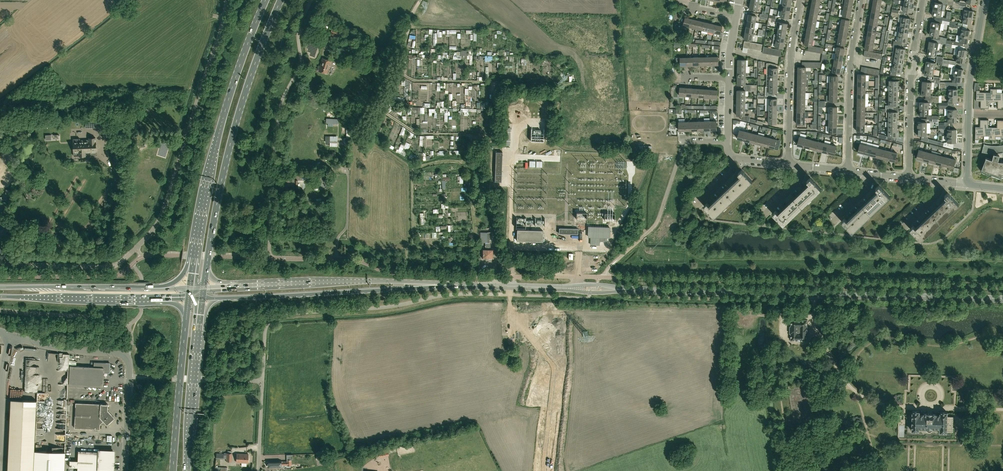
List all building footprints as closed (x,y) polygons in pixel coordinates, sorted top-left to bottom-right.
[(941,17),(942,10),(933,9),(932,15),(941,17)] [(961,18),(963,19),(963,23),(971,24),(972,18),(962,16),(961,18)] [(690,27),(692,19),(686,17),(684,26),(690,27)] [(698,20),(692,19),(690,27),(696,29),(698,20)] [(704,22),(698,20),(696,29),(702,30),(704,22)] [(710,23),(704,22),(702,30),(708,31),(710,23)] [(932,22),(930,28),(939,30),(941,24),(932,22)] [(716,24),(710,23),(708,31),(714,33),(716,24)] [(723,26),(716,24),(714,33),(721,34),(723,26)] [(338,39),(342,28),(333,25),(329,35),(338,39)] [(938,36),(939,30),(930,28),(929,35),(938,36)] [(968,44),(969,37),(960,36),(959,42),(968,44)] [(894,41),(893,44),(902,45),(902,42),(906,43),(907,38),(898,37),(897,41),(894,41)] [(812,46),(814,39),(806,38),(805,44),(809,45),(808,51),(811,51),(812,46)] [(785,42),(774,40),(773,43),(776,44),(776,47),(784,48),(785,42)] [(895,53),(905,54),(906,49),(901,49),(902,45),(893,44),(893,47),(892,52),(893,52),(895,53)] [(937,49),(928,48),(927,55),(936,56),(937,49)] [(687,57),(681,57),(678,57),(678,61),(681,61),(681,66),(687,66),(687,57)] [(327,74),(331,61),(322,58),(319,71),(327,74)] [(767,63),(766,74),(778,74),(778,68),(777,68),(777,65),(770,63),(767,63)] [(902,69),(893,67),(892,72),(891,72),(890,75),(896,76),(897,73),(901,74),(902,69)] [(934,69),(925,68),(924,74),(933,76),(934,69)] [(962,76),(954,74),(952,81),(961,83),(962,76)] [(922,81),(922,88),(934,89),(934,83),(939,84),(939,82),(939,81),(933,79),(933,80),(929,79),(928,82),(927,82),(924,82),(922,81)] [(766,86),(766,96),(775,96),(775,93),(777,93),(778,87),(766,86)] [(985,92),(985,108),(989,108),(989,101),(993,101),(994,89),(990,89),(990,92),(985,92)] [(994,89),(993,101),(998,101),(998,109),(1002,109),(1002,108),(1002,93),(997,92),(997,89),(994,89)] [(976,91),(976,101),(981,101),(981,108),(985,108),(985,92),(980,92),(980,90),(978,90),(976,90),(976,91)] [(764,96),(764,98),(765,99),(769,99),(769,105),(777,105),(777,99),(776,99),(775,99),(775,96),(766,96),(764,96)] [(945,103),(945,106),(954,106),(954,102),(955,102),(957,102),(957,96),(948,96),(948,102),(948,103),(945,103)] [(898,106),(898,101),(888,100),(888,105),(886,105),(886,109),(893,109),(894,106),(898,106)] [(945,106),(945,109),(948,109),(948,116),(957,116),(957,109),(955,109),(954,109),(954,106),(945,106)] [(446,123),(450,123),(450,115),(452,115),(452,112),(450,112),(450,108),(442,108),(442,113),(446,113),(446,123)] [(887,117),(888,117),(898,117),(898,112),(893,112),(893,109),(886,109),(885,112),(887,112),(887,117)] [(945,123),(945,126),(953,126),(953,122),(955,122),(957,122),(957,116),(948,116),(948,122),(945,122),(945,123)] [(975,127),(975,139),(979,139),(979,136),(984,136),(984,120),(980,120),(980,127),(975,127)] [(984,120),(984,136),(989,136),(989,140),(992,140),(993,127),(988,127),(988,120),(984,120)] [(993,127),(992,140),(996,140),(996,136),(1001,136),(1001,120),(997,120),(997,127),(993,127)] [(945,129),(948,129),(947,136),(956,136),(956,129),(954,129),(953,129),(953,126),(945,126),(945,129)] [(741,140),(744,141),(746,132),(739,130),(737,138),(741,139),(741,140)] [(752,133),(746,132),(744,141),(746,141),(750,142),(752,133)] [(753,143),(756,144),(758,135),(752,133),(750,142),(753,142),(753,143)] [(764,136),(758,135),(756,144),(758,144),(762,145),(764,136)] [(330,137),(328,137),(326,137),(326,142),(328,142),(330,142),(330,147),(338,147),(339,143),(337,143),(337,136),(330,136),(330,137)] [(771,138),(764,136),(762,145),(766,146),(765,146),(768,147),(771,138)] [(804,147),(806,138),(800,136),(798,145),(802,146),(801,147),(804,147)] [(85,152),(96,151),(95,138),(89,138),(89,140),(80,141),(79,138),(73,139),(74,156),(85,155),(85,152)] [(776,140),(771,138),(768,147),(770,147),(774,148),(774,149),(778,150),(780,143),(776,142),(776,140)] [(812,140),(806,138),(804,147),(806,148),(806,147),(810,148),(812,140)] [(814,150),(816,151),(818,141),(812,140),(810,148),(814,149),(814,150)] [(825,143),(818,141),(816,151),(818,151),(822,152),(825,143)] [(403,145),(402,149),(405,151),(406,149),(410,151),(412,144),(408,143),(406,147),(403,145)] [(831,145),(825,143),(822,152),(826,153),(828,154),(831,145)] [(858,152),(862,153),(864,154),(866,145),(860,143),(858,152)] [(1002,153),(1002,145),(1001,146),(997,146),(992,146),(988,145),(984,145),(984,144),(982,153),(982,152),(986,153),(990,154),(994,154),(992,160),(990,159),(986,157),(986,158),(987,158),(981,171),(991,176),(992,175),(1001,178),(1002,176),(1002,177),(1002,154),(1002,153)] [(837,146),(831,145),(828,154),(830,155),(830,154),(834,155),(837,146)] [(866,145),(864,154),(866,155),(866,154),(870,155),(872,147),(866,145)] [(870,155),(874,156),(874,157),(876,157),(878,148),(872,147),(870,155)] [(878,148),(876,157),(878,158),(879,157),(882,158),(885,150),(878,148)] [(888,160),(891,151),(885,150),(882,158),(886,159),(886,160),(888,160)] [(920,160),(923,161),(925,151),(919,150),(917,158),(920,159),(920,160)] [(891,151),(888,160),(891,161),(891,160),(895,161),(897,153),(891,151)] [(931,153),(925,151),(923,161),(925,161),(929,162),(931,153)] [(935,164),(937,154),(931,153),(929,162),(933,163),(932,163),(935,164)] [(937,155),(937,154),(935,164),(937,165),(937,164),(941,165),(943,156),(940,155),(941,153),(938,153),(937,155)] [(949,158),(943,156),(941,165),(945,166),(945,167),(947,167),(949,158)] [(949,168),(949,167),(953,168),(956,159),(949,158),(947,167),(949,168)] [(715,217),(746,187),(753,181),(742,170),(738,173),(739,173),(737,174),(739,177),(710,205),(707,203),(704,206),(715,217)] [(783,225),(809,201),(821,189),(810,177),(807,181),(806,182),(807,185),(778,213),(776,210),(773,214),(783,225)] [(852,232),(865,221),(871,214),(890,196),(881,187),(879,185),(876,188),(875,190),(876,193),(847,220),(845,218),(842,221),(852,232)] [(945,201),(917,228),(916,228),(913,226),(910,229),(921,240),(959,204),(950,195),(948,193),(944,196),(945,196),(943,198),(945,201)] [(610,227),(608,227),(589,227),(588,237),(591,237),(591,244),(599,245),(599,241),(607,241),(607,237),(609,237),(610,227)] [(544,237),(545,234),(543,233),(543,230),(517,230),(517,232),(516,232),(516,236),(517,236),(517,241),(521,241),(521,243),(523,243),(523,241),(543,242),(543,237),(544,237)] [(791,326),(790,326),(790,333),(791,333),(791,340),(807,340),(807,334),(808,334),(809,327),(807,327),(807,320),(792,320),(791,326)] [(109,373),(110,363),(94,362),(94,367),(70,366),(69,385),(103,387),(103,372),(109,373)] [(8,470),(33,470),(37,401),(11,400),(8,470)] [(70,405),(70,402),(57,402),(56,411),(63,412),(63,405),(70,406),(70,412),(72,412),(72,405),(70,405)] [(75,428),(100,429),(100,424),(103,421),(107,425),(115,418),(108,410),(108,404),(76,403),(75,428)] [(913,412),(912,431),(919,431),(919,428),(940,428),(940,433),(947,433),(947,432),(953,432),(953,417),(947,417),(947,412),(940,412),(940,416),(936,416),(936,414),(924,414),(924,415),(920,415),(920,412),(913,412)] [(78,451),(78,461),(70,460),(69,467),(78,468),(77,470),(108,470),(112,470),(114,469),(115,452),(113,450),(101,450),(99,451),(78,451)] [(65,452),(34,451),(33,470),(64,470),(65,452)] [(248,463),(248,454),(237,453),(237,462),(248,463)]
